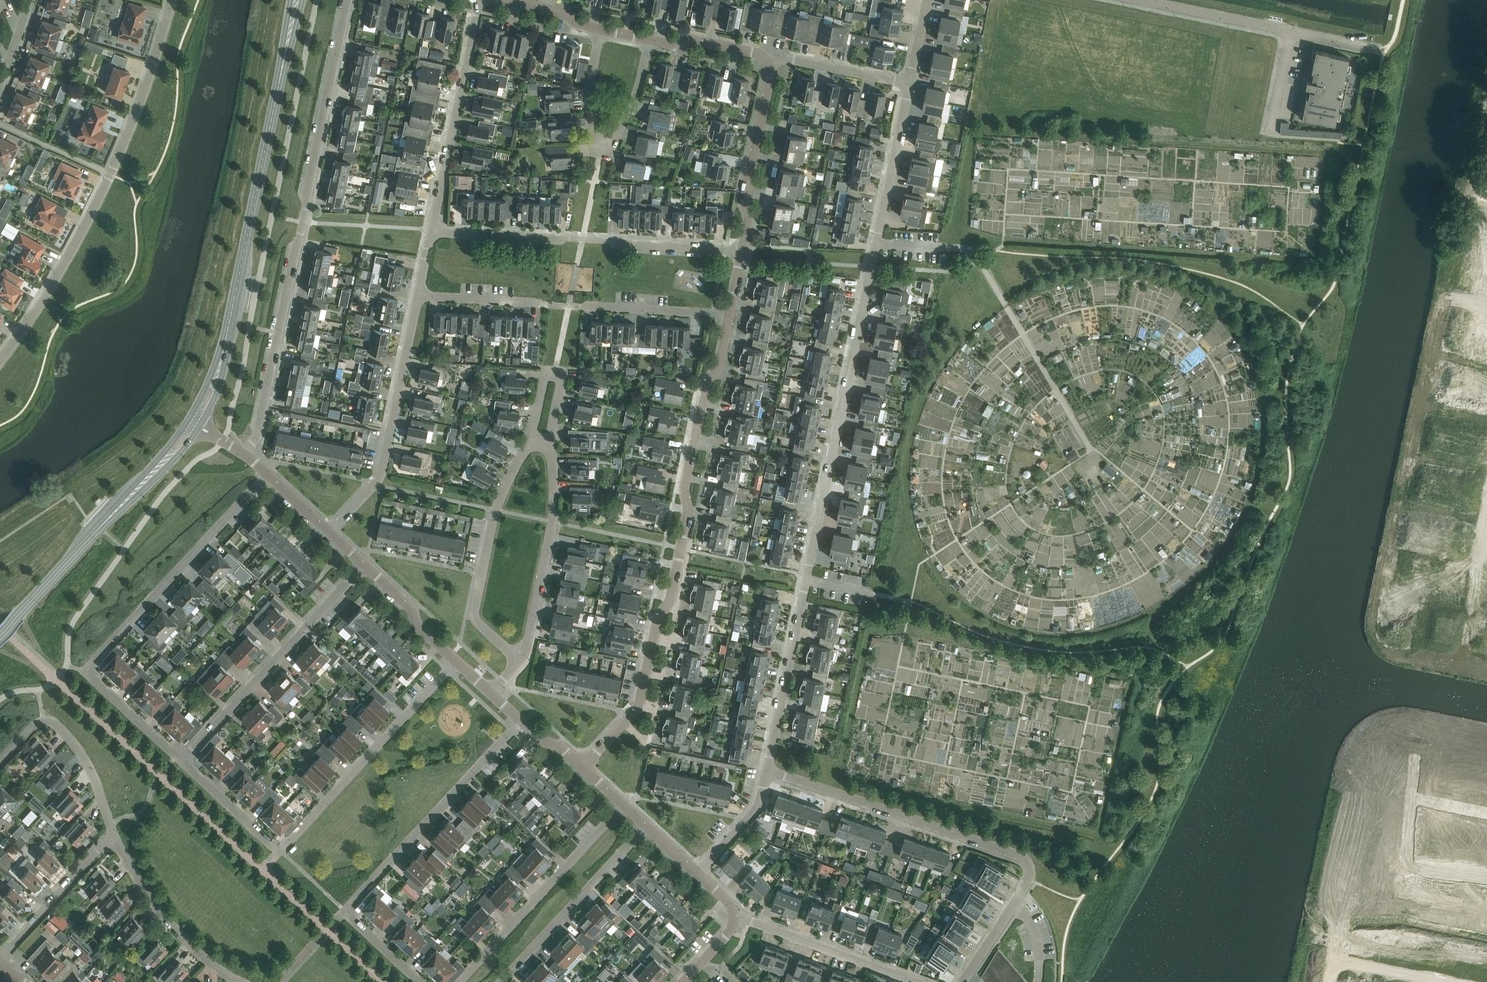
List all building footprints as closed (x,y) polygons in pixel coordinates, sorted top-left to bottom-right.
[(69,1),(65,0),(45,0),(43,7),(52,9),(50,15),(67,20),(69,14),(65,13),(69,1)] [(641,0),(643,3),(647,4),(646,9),(649,10),(651,13),(654,11),(658,12),(660,0),(641,0)] [(672,1),(670,14),(674,15),(675,18),(678,16),(682,17),(686,0),(667,0),(672,1)] [(719,0),(700,0),(696,20),(700,20),(702,23),(705,21),(709,22),(711,9),(717,11),(719,0)] [(717,11),(723,12),(720,25),(724,25),(726,28),(729,26),(733,27),(737,6),(729,5),(730,0),(729,0),(719,0),(717,11)] [(885,0),(878,0),(876,10),(882,11),(881,18),(900,22),(903,10),(890,7),(891,1),(885,0)] [(964,0),(945,0),(944,5),(950,6),(949,12),(963,15),(964,10),(963,8),(962,8),(964,0)] [(758,28),(762,9),(753,7),(754,2),(745,1),(740,29),(750,31),(752,27),(758,28)] [(382,29),(386,10),(380,9),(381,5),(368,2),(364,22),(376,25),(376,28),(382,29)] [(117,37),(138,43),(142,28),(139,27),(140,24),(145,8),(129,3),(124,22),(122,22),(117,37)] [(765,34),(775,36),(781,8),(772,6),(771,11),(762,9),(758,28),(765,29),(765,34)] [(386,10),(382,29),(389,31),(390,27),(402,30),(406,10),(393,7),(392,12),(386,10)] [(787,34),(793,35),(797,16),(788,15),(789,10),(781,8),(775,36),(785,38),(787,34)] [(430,39),(434,20),(428,19),(429,15),(416,12),(412,32),(424,35),(424,38),(430,39)] [(963,15),(949,12),(948,18),(941,16),(939,28),(957,32),(960,21),(962,19),(963,15)] [(800,41),(810,43),(816,15),(807,13),(806,18),(797,16),(793,35),(800,37),(800,41)] [(822,41),(828,42),(832,24),(823,22),(824,17),(816,15),(810,43),(820,45),(822,41)] [(434,20),(430,39),(437,41),(438,37),(450,40),(454,20),(441,17),(441,22),(434,20)] [(38,32),(57,38),(61,26),(65,28),(66,22),(55,18),(53,23),(39,19),(37,27),(39,27),(38,32)] [(900,22),(881,18),(879,25),(871,23),(869,35),(883,38),(885,31),(898,34),(900,22)] [(832,24),(828,42),(835,44),(835,48),(845,51),(851,23),(842,21),(841,26),(832,24)] [(505,55),(509,36),(503,34),(503,30),(490,27),(486,47),(499,50),(498,54),(505,55)] [(943,41),(942,47),(956,50),(957,45),(956,44),(955,44),(957,32),(939,28),(936,40),(943,41)] [(53,50),(57,38),(38,32),(36,36),(34,35),(31,43),(45,47),(43,53),(55,57),(57,51),(53,50)] [(509,36),(505,55),(511,56),(512,53),(525,55),(529,35),(516,33),(515,37),(509,36)] [(851,33),(849,43),(869,47),(869,49),(874,50),(871,66),(884,69),(886,60),(892,61),(895,48),(879,45),(880,39),(851,33)] [(550,64),(555,65),(559,46),(553,45),(554,40),(541,38),(537,58),(549,61),(548,64),(550,64)] [(559,46),(555,65),(553,74),(560,75),(563,63),(575,66),(579,46),(566,43),(565,48),(559,46)] [(97,45),(95,52),(101,54),(103,47),(97,45)] [(355,61),(372,64),(374,53),(377,54),(378,48),(366,45),(365,51),(357,50),(355,61)] [(956,50),(942,47),(940,53),(934,52),(931,63),(950,67),(953,56),(955,55),(956,50)] [(437,50),(430,49),(429,57),(435,58),(437,50)] [(1328,54),(1328,53),(1316,50),(1311,71),(1313,72),(1311,81),(1306,80),(1305,86),(1310,87),(1308,97),(1306,96),(1302,118),(1314,120),(1335,124),(1340,97),(1336,96),(1338,84),(1343,85),(1348,58),(1328,54)] [(108,82),(105,91),(120,97),(129,71),(121,68),(122,65),(124,65),(127,58),(114,53),(111,61),(116,63),(115,66),(114,66),(110,75),(109,75),(107,75),(106,77),(105,78),(105,80),(106,81),(108,82)] [(25,67),(44,75),(49,63),(52,64),(54,59),(42,55),(40,60),(27,55),(24,62),(26,63),(25,67)] [(419,77),(438,81),(439,75),(444,75),(446,64),(418,58),(416,67),(421,68),(419,77)] [(390,61),(385,60),(384,67),(389,68),(396,69),(397,63),(390,61)] [(378,65),(372,64),(355,61),(353,71),(369,75),(376,76),(378,65)] [(674,90),(678,71),(672,70),(673,65),(660,62),(656,83),(668,85),(667,89),(674,90)] [(935,76),(934,82),(949,85),(949,81),(948,79),(950,67),(931,63),(929,75),(935,76)] [(41,93),(43,88),(40,86),(44,75),(25,67),(23,72),(21,71),(18,78),(32,83),(30,89),(41,93)] [(678,71),(674,90),(681,92),(682,88),(694,91),(698,70),(685,68),(684,72),(678,71)] [(369,75),(353,71),(350,82),(367,85),(369,75)] [(506,88),(508,76),(493,73),(492,79),(479,76),(477,90),(496,94),(498,86),(506,88)] [(724,100),(728,81),(722,80),(723,76),(710,73),(705,93),(718,96),(717,99),(724,100)] [(411,94),(439,100),(441,90),(436,88),(438,81),(419,77),(417,86),(412,85),(411,94)] [(814,110),(815,107),(818,94),(812,92),(814,80),(801,77),(797,97),(806,98),(805,105),(809,105),(808,108),(814,110)] [(728,81),(724,100),(731,102),(731,98),(744,101),(748,81),(735,78),(734,83),(728,81)] [(367,85),(350,82),(348,93),(356,94),(354,100),(368,103),(373,104),(374,97),(371,97),(374,86),(367,85)] [(527,83),(528,91),(537,90),(536,82),(527,83)] [(818,94),(815,107),(825,109),(827,103),(835,104),(839,85),(826,82),(824,95),(818,94)] [(927,87),(924,99),(943,102),(945,91),(946,91),(948,90),(949,85),(934,82),(933,88),(927,87)] [(861,116),(864,103),(858,102),(860,89),(847,87),(843,106),(852,108),(850,114),(861,116)] [(545,110),(546,111),(546,112),(570,110),(569,98),(574,98),(574,89),(544,91),(545,104),(544,105),(545,110)] [(11,103),(30,111),(35,99),(38,101),(40,95),(29,90),(27,96),(13,90),(10,98),(13,98),(11,103)] [(864,103),(861,116),(871,118),(872,112),(881,114),(885,95),(872,92),(869,104),(864,103)] [(412,112),(431,116),(432,110),(437,110),(439,100),(411,94),(409,102),(414,103),(412,112)] [(500,112),(503,100),(488,97),(487,103),(474,100),(472,114),(491,118),(493,110),(500,112)] [(940,114),(943,102),(924,99),(922,110),(928,112),(927,118),(941,121),(942,116),(941,114),(940,114)] [(343,115),(360,119),(361,113),(366,114),(368,103),(354,100),(353,106),(346,104),(343,115)] [(30,111),(11,103),(9,107),(7,106),(4,113),(17,119),(14,126),(25,131),(28,123),(25,122),(30,111)] [(649,117),(648,125),(667,129),(672,108),(649,103),(646,116),(649,117)] [(100,147),(106,132),(99,129),(100,126),(101,126),(107,111),(92,105),(85,123),(83,123),(77,138),(84,141),(84,143),(91,146),(92,144),(100,147)] [(431,116),(412,112),(410,121),(405,120),(403,129),(431,135),(433,125),(429,123),(431,116)] [(387,115),(380,114),(378,122),(385,124),(387,115)] [(360,119),(343,115),(341,126),(358,129),(360,119)] [(546,119),(547,128),(545,128),(546,138),(548,140),(571,138),(571,126),(576,126),(575,117),(546,119)] [(941,121),(927,118),(926,123),(919,122),(917,134),(935,138),(938,126),(940,125),(941,121)] [(729,130),(731,123),(712,120),(711,126),(716,127),(713,140),(718,141),(718,145),(727,147),(728,143),(733,144),(736,131),(729,130)] [(493,135),(496,124),(483,121),(482,127),(469,124),(467,138),(486,142),(488,134),(493,135)] [(1288,129),(1288,123),(1281,122),(1280,134),(1282,134),(1341,138),(1341,132),(1288,129)] [(385,124),(378,123),(377,131),(383,132),(385,124)] [(358,129),(341,126),(339,137),(356,140),(358,129)] [(637,141),(636,150),(636,153),(649,156),(649,152),(655,154),(658,139),(655,138),(657,132),(637,128),(634,141),(637,141)] [(405,147),(423,151),(425,145),(429,145),(431,135),(403,129),(402,137),(406,138),(405,147)] [(785,146),(804,150),(807,139),(802,138),(803,132),(790,129),(789,135),(787,135),(785,146)] [(879,138),(881,131),(871,129),(870,136),(879,138)] [(843,133),(834,131),(833,140),(841,142),(843,133)] [(12,156),(16,146),(20,148),(24,139),(7,132),(8,133),(4,139),(0,137),(0,150),(12,156)] [(383,135),(376,134),(374,144),(381,145),(383,135)] [(935,138),(917,134),(914,146),(921,147),(920,153),(934,156),(935,151),(940,148),(942,139),(935,138)] [(873,158),(874,159),(875,153),(872,153),(873,147),(869,146),(870,139),(856,136),(855,143),(856,144),(854,154),(873,158)] [(356,140),(339,137),(337,147),(344,149),(343,155),(356,158),(357,151),(353,151),(356,140)] [(492,150),(475,146),(473,153),(464,151),(461,164),(481,168),(482,160),(490,162),(492,150)] [(576,155),(575,146),(546,148),(547,157),(551,157),(552,168),(571,167),(571,155),(576,155)] [(783,164),(796,166),(797,161),(802,162),(804,150),(785,146),(782,158),(784,158),(783,164)] [(396,164),(424,170),(426,160),(422,158),(423,151),(405,147),(403,156),(398,155),(398,156),(396,163),(396,164)] [(687,147),(685,153),(692,156),(694,149),(687,147)] [(7,175),(11,167),(7,165),(12,156),(0,150),(0,172),(7,175)] [(42,152),(38,161),(42,162),(44,163),(48,154),(42,152)] [(625,166),(623,174),(643,178),(647,157),(624,152),(622,165),(625,166)] [(718,156),(705,153),(704,160),(709,161),(706,174),(711,175),(711,178),(720,181),(721,177),(726,178),(729,165),(718,163),(717,161),(718,156)] [(934,156),(920,153),(918,159),(912,157),(909,169),(934,174),(933,174),(937,156),(934,156)] [(871,168),(873,158),(854,154),(852,164),(871,168)] [(356,158),(343,155),(342,161),(334,159),(332,170),(349,174),(351,163),(354,164),(356,158)] [(81,180),(77,178),(81,172),(61,163),(54,178),(58,179),(53,190),(64,196),(66,192),(76,197),(81,188),(78,186),(81,180)] [(397,182),(416,186),(417,180),(422,180),(424,170),(396,164),(394,172),(399,173),(397,182)] [(796,166),(783,164),(782,169),(780,169),(778,180),(797,184),(801,185),(804,174),(794,172),(796,166)] [(869,178),(871,168),(852,164),(850,175),(869,178)] [(934,174),(909,169),(907,181),(914,182),(912,188),(927,191),(931,192),(934,174)] [(349,174),(332,170),(330,181),(347,184),(349,174)] [(869,178),(850,175),(848,182),(838,179),(836,189),(847,191),(859,193),(860,188),(864,189),(865,183),(869,184),(870,178),(869,178)] [(797,184),(778,180),(775,192),(777,192),(776,198),(794,201),(795,196),(797,184)] [(347,184),(330,181),(328,191),(344,195),(347,184)] [(416,186),(397,182),(395,191),(391,190),(389,199),(417,205),(419,195),(415,193),(416,186)] [(905,193),(902,204),(921,208),(923,197),(924,197),(926,196),(927,191),(912,188),(911,194),(905,193)] [(344,195),(328,191),(325,202),(333,204),(332,210),(344,212),(346,206),(342,205),(344,195)] [(857,199),(859,193),(847,191),(843,207),(862,211),(863,211),(864,206),(861,205),(862,200),(857,199)] [(462,205),(462,214),(473,215),(474,198),(469,198),(466,193),(457,192),(457,205),(462,205)] [(512,208),(512,195),(503,195),(500,200),(495,200),(494,216),(506,217),(506,208),(512,208)] [(528,218),(529,197),(512,195),(512,208),(517,208),(517,218),(528,218)] [(822,195),(820,202),(827,203),(829,196),(822,195)] [(53,211),(56,204),(41,196),(34,211),(37,212),(32,222),(44,228),(43,229),(50,233),(51,231),(57,234),(58,232),(60,232),(61,228),(61,227),(65,218),(53,211)] [(7,197),(3,206),(10,210),(15,202),(7,197)] [(528,218),(539,219),(540,202),(529,202),(529,197),(528,218)] [(484,216),(485,199),(474,198),(473,215),(484,216)] [(550,203),(549,220),(560,220),(561,211),(567,211),(568,199),(558,198),(555,203),(550,203)] [(794,201),(776,198),(775,203),(773,203),(771,214),(790,218),(793,207),(794,201)] [(494,216),(495,200),(485,199),(484,216),(494,216)] [(617,224),(628,224),(629,208),(630,203),(613,201),(612,214),(618,214),(617,224)] [(540,202),(539,219),(549,220),(550,203),(540,202)] [(635,208),(629,208),(628,224),(639,225),(640,203),(636,203),(635,208)] [(640,203),(639,225),(650,226),(651,204),(640,203)] [(659,205),(651,204),(650,226),(661,226),(662,217),(667,217),(668,205),(659,204),(659,205)] [(921,208),(902,204),(900,216),(906,217),(905,223),(923,227),(927,209),(921,208)] [(668,205),(667,217),(673,218),(672,227),(683,228),(684,211),(684,208),(678,208),(677,205),(668,205)] [(706,205),(706,212),(705,229),(716,230),(716,224),(722,224),(723,208),(719,208),(719,206),(706,205)] [(860,221),(862,211),(843,207),(841,217),(860,221)] [(694,228),(695,212),(684,211),(683,228),(694,228)] [(694,228),(705,229),(706,212),(695,212),(694,228)] [(818,212),(816,222),(822,224),(825,214),(818,212)] [(794,219),(790,218),(771,214),(768,226),(770,226),(769,232),(791,236),(794,219)] [(858,231),(860,221),(841,217),(839,227),(858,231)] [(18,229),(6,222),(0,232),(12,239),(18,229)] [(858,231),(839,227),(836,243),(848,246),(849,240),(853,241),(854,236),(858,236),(859,231),(858,231)] [(44,247),(20,233),(15,242),(24,247),(18,257),(20,257),(16,264),(18,265),(18,267),(21,268),(23,268),(34,274),(41,261),(36,259),(38,256),(39,256),(44,247)] [(313,260),(330,264),(332,253),(336,254),(337,248),(324,245),(323,251),(316,249),(313,260)] [(384,274),(402,278),(404,267),(387,263),(388,258),(376,255),(374,262),(381,263),(379,273),(384,274)] [(313,260),(311,271),(328,274),(330,264),(313,260)] [(5,269),(0,277),(3,279),(0,284),(0,294),(4,297),(1,302),(12,309),(20,295),(18,294),(21,289),(18,287),(22,280),(5,269)] [(344,287),(347,271),(335,269),(332,285),(344,287)] [(328,274),(311,271),(309,281),(326,285),(331,286),(333,275),(328,274)] [(399,289),(402,278),(384,274),(382,284),(370,281),(369,288),(381,291),(382,285),(399,289)] [(753,290),(777,295),(782,296),(786,279),(769,276),(768,281),(757,279),(756,284),(755,285),(754,287),(753,290)] [(360,279),(356,278),(355,285),(362,287),(363,281),(363,280),(360,279)] [(314,294),(313,300),(326,302),(327,296),(323,295),(326,285),(309,281),(307,292),(314,294)] [(843,301),(844,301),(845,296),(842,296),(843,290),(839,289),(840,283),(828,281),(824,297),(843,301)] [(901,302),(907,303),(909,294),(906,289),(907,285),(893,282),(891,288),(885,287),(883,298),(901,302)] [(380,296),(381,291),(369,288),(367,295),(379,297),(377,307),(395,311),(397,300),(380,296)] [(776,300),(777,295),(753,290),(753,292),(753,294),(754,296),(753,301),(764,303),(762,309),(774,311),(779,312),(781,301),(776,300)] [(843,301),(824,297),(822,307),(841,311),(843,301)] [(885,317),(900,320),(901,316),(899,314),(901,302),(883,298),(880,310),(887,311),(885,317)] [(304,304),(302,315),(319,318),(321,308),(324,308),(326,302),(313,300),(312,306),(304,304)] [(395,311),(377,307),(375,317),(363,314),(362,321),(374,323),(375,318),(393,322),(395,311)] [(820,317),(839,321),(841,311),(822,307),(820,317)] [(762,309),(761,315),(750,313),(749,317),(748,319),(747,321),(746,323),(771,328),(774,311),(762,309)] [(446,329),(447,313),(436,312),(435,321),(429,321),(428,334),(438,334),(441,329),(446,329)] [(457,313),(447,313),(446,329),(456,330),(457,313)] [(468,314),(457,313),(456,330),(467,331),(468,314)] [(484,337),(484,324),(479,324),(479,315),(468,314),(467,331),(472,331),(475,336),(484,337)] [(302,315),(300,325),(316,329),(319,318),(302,315)] [(501,333),(502,316),(490,315),(490,325),(484,324),(484,337),(493,337),(496,332),(501,333)] [(511,333),(512,317),(502,316),(501,333),(511,333)] [(522,334),(523,317),(512,317),(511,333),(522,334)] [(523,317),(522,334),(527,334),(529,340),(539,340),(539,328),(534,327),(534,318),(523,317)] [(839,321),(820,317),(818,328),(837,332),(837,331),(839,321)] [(900,320),(885,317),(884,323),(878,322),(875,334),(894,337),(896,326),(897,326),(899,325),(900,320)] [(372,330),(370,340),(388,344),(390,333),(373,329),(374,323),(362,321),(361,328),(372,330)] [(601,344),(601,339),(602,322),(591,321),(591,331),(585,330),(584,343),(601,344)] [(602,322),(601,339),(612,339),(613,323),(602,322)] [(623,340),(624,323),(613,323),(612,339),(612,345),(622,345),(623,340)] [(635,324),(624,323),(623,340),(622,345),(639,346),(640,334),(634,333),(635,324)] [(756,342),(767,345),(771,328),(746,323),(746,325),(746,327),(747,330),(746,334),(757,337),(756,342)] [(316,329),(300,325),(298,336),(314,340),(316,333),(320,334),(321,330),(316,329)] [(645,334),(640,334),(639,346),(656,347),(657,325),(646,325),(645,334)] [(667,343),(668,326),(657,325),(656,347),(667,348),(667,343)] [(668,326),(667,343),(678,343),(679,327),(668,326)] [(679,327),(678,343),(682,344),(685,349),(694,350),(695,337),(689,337),(690,327),(679,327)] [(838,331),(837,331),(837,332),(818,328),(815,344),(827,346),(828,341),(832,342),(833,336),(837,337),(838,331)] [(878,352),(892,355),(893,351),(892,349),(894,337),(875,334),(873,345),(879,347),(878,352)] [(303,348),(301,354),(314,357),(316,347),(313,345),(314,340),(298,336),(295,347),(303,348)] [(357,347),(355,354),(367,356),(368,351),(386,354),(388,344),(370,340),(368,350),(357,347)] [(743,346),(742,351),(741,353),(740,354),(739,357),(764,362),(767,345),(756,342),(754,348),(743,346)] [(815,344),(811,360),(830,364),(831,364),(832,359),(829,358),(830,353),(826,352),(827,346),(815,344)] [(768,358),(775,358),(776,350),(769,349),(768,358)] [(891,360),(892,356),(892,355),(878,352),(877,358),(870,357),(868,369),(887,373),(889,361),(890,361),(891,360)] [(293,359),(291,370),(307,373),(309,366),(310,367),(313,365),(314,357),(301,354),(300,360),(293,359)] [(365,363),(363,373),(381,377),(383,366),(366,362),(367,356),(355,354),(354,361),(365,363)] [(739,361),(740,363),(739,368),(750,370),(749,376),(764,379),(765,373),(761,372),(764,362),(739,357),(739,358),(739,361)] [(811,360),(809,370),(828,374),(830,364),(811,360)] [(444,379),(447,367),(434,365),(433,371),(421,368),(419,375),(417,374),(416,381),(437,385),(439,378),(444,379)] [(482,374),(486,370),(487,365),(478,365),(476,372),(482,374)] [(500,379),(503,381),(505,381),(505,390),(525,391),(526,378),(516,378),(516,369),(501,368),(500,379)] [(871,388),(885,391),(886,386),(885,384),(884,384),(887,373),(868,369),(865,381),(872,382),(871,388)] [(291,370),(288,380),(305,384),(307,373),(291,370)] [(807,381),(809,381),(810,381),(826,384),(828,374),(809,370),(807,381)] [(350,380),(348,387),(360,389),(361,384),(379,387),(381,377),(363,373),(361,383),(350,380)] [(606,386),(607,379),(579,373),(578,380),(581,381),(579,392),(597,396),(598,388),(602,385),(606,386)] [(679,389),(680,383),(656,378),(654,389),(665,391),(663,400),(681,404),(684,390),(679,389)] [(732,392),(732,394),(756,399),(760,400),(764,381),(748,378),(746,386),(736,383),(735,388),(733,389),(732,392)] [(288,380),(286,391),(303,394),(305,384),(288,380)] [(805,390),(804,396),(816,399),(817,393),(821,394),(823,389),(826,389),(827,384),(826,384),(810,381),(809,381),(807,391),(805,390)] [(359,396),(357,406),(374,409),(377,399),(359,395),(360,389),(348,387),(347,394),(359,396)] [(885,391),(871,388),(869,394),(863,392),(861,404),(879,408),(882,396),(882,397),(884,395),(885,391)] [(467,399),(469,392),(460,389),(458,396),(467,399)] [(301,405),(303,394),(286,391),(284,402),(291,403),(290,409),(303,412),(304,406),(301,405)] [(427,399),(415,397),(413,403),(411,403),(410,410),(431,414),(433,406),(438,407),(441,396),(428,393),(427,399)] [(752,416),(756,399),(732,394),(731,396),(731,398),(732,401),(731,405),(742,408),(741,413),(752,416)] [(819,416),(819,417),(820,417),(821,412),(818,411),(819,405),(815,405),(816,399),(804,396),(800,413),(819,416)] [(512,431),(512,425),(517,425),(519,412),(509,411),(510,402),(495,400),(494,411),(496,413),(498,414),(497,422),(500,423),(499,429),(512,431)] [(600,414),(602,407),(573,401),(572,408),(575,409),(573,420),(591,424),(592,416),(596,413),(600,414)] [(863,423),(878,426),(879,421),(877,420),(877,419),(879,408),(861,404),(858,416),(865,417),(863,423)] [(372,420),(374,409),(357,406),(354,416),(343,413),(341,420),(353,422),(355,417),(372,420)] [(675,433),(678,419),(673,418),(675,412),(650,407),(648,418),(659,420),(657,429),(675,433)] [(725,425),(725,427),(749,432),(750,427),(755,428),(757,417),(752,416),(741,413),(736,412),(734,418),(729,417),(728,421),(727,423),(725,425)] [(800,413),(798,423),(817,427),(819,417),(819,416),(800,413)] [(485,432),(487,427),(480,423),(473,420),(471,425),(485,432)] [(421,428),(409,425),(407,432),(405,432),(404,438),(415,440),(414,444),(422,446),(423,442),(425,442),(426,441),(430,442),(433,431),(435,425),(422,422),(421,428)] [(798,423),(796,433),(815,437),(817,427),(798,423)] [(856,428),(853,439),(872,443),(879,445),(882,427),(878,426),(863,423),(862,429),(856,428)] [(747,443),(749,432),(725,427),(725,429),(725,432),(725,434),(724,439),(735,441),(734,447),(748,450),(749,443),(747,443)] [(484,438),(485,442),(487,443),(483,450),(502,460),(508,448),(499,444),(503,436),(489,429),(484,438)] [(608,432),(568,429),(568,436),(571,436),(570,448),(600,450),(601,440),(607,440),(608,432)] [(274,451),(285,453),(289,433),(278,431),(274,451)] [(285,453),(296,455),(300,436),(289,433),(285,453)] [(816,437),(815,437),(796,433),(793,449),(805,452),(806,446),(810,447),(812,441),(815,442),(816,437)] [(296,455),(306,457),(310,438),(300,436),(296,455)] [(669,462),(671,449),(667,448),(668,441),(644,436),(642,448),(653,450),(651,459),(669,462)] [(306,457),(317,460),(321,440),(310,438),(306,457)] [(872,443),(853,439),(851,451),(857,452),(856,458),(870,461),(871,457),(870,455),(872,443)] [(317,460),(327,462),(332,442),(321,440),(317,460)] [(327,462),(338,464),(342,444),(332,442),(327,462)] [(338,464),(349,466),(353,447),(342,444),(338,464)] [(457,445),(451,456),(464,463),(470,452),(457,445)] [(349,466),(360,469),(364,449),(353,447),(349,466)] [(804,457),(805,452),(793,449),(790,465),(808,469),(808,470),(809,470),(810,465),(807,464),(808,458),(804,457)] [(718,463),(717,465),(741,470),(743,459),(747,460),(749,454),(733,450),(732,457),(721,454),(720,459),(719,460),(718,463)] [(426,465),(429,453),(416,451),(415,457),(403,454),(402,461),(399,460),(398,467),(419,471),(421,463),(426,465)] [(475,456),(470,466),(471,469),(473,470),(469,478),(488,487),(494,476),(485,471),(488,463),(475,456)] [(596,466),(597,459),(568,458),(568,464),(571,465),(570,476),(589,477),(589,469),(593,466),(596,466)] [(870,461),(856,458),(855,464),(848,463),(846,475),(865,478),(866,472),(869,473),(871,471),(872,465),(870,465),(870,461)] [(627,460),(623,465),(630,470),(634,465),(627,460)] [(774,472),(775,466),(767,464),(766,471),(774,472)] [(1103,469),(1112,477),(1116,471),(1107,464),(1103,469)] [(717,467),(717,469),(717,472),(716,476),(727,478),(726,484),(738,487),(741,470),(717,465),(717,467)] [(790,465),(787,476),(806,479),(808,470),(808,469),(790,465)] [(663,492),(665,478),(661,477),(662,471),(638,466),(636,477),(647,479),(645,488),(663,492)] [(759,489),(763,474),(756,473),(753,488),(759,489)] [(849,494),(863,497),(864,492),(863,490),(862,490),(865,478),(846,475),(843,486),(850,488),(849,494)] [(787,476),(785,486),(804,490),(804,489),(806,479),(787,476)] [(726,484),(725,490),(714,488),(713,492),(712,494),(711,496),(710,498),(732,503),(734,504),(738,487),(726,484)] [(575,513),(590,514),(591,498),(594,494),(598,495),(599,488),(570,486),(569,493),(573,493),(572,505),(576,505),(575,513)] [(805,490),(804,489),(804,490),(785,486),(782,502),(794,504),(795,499),(799,500),(801,494),(804,495),(805,490)] [(866,497),(863,497),(849,494),(847,499),(841,498),(839,510),(857,514),(862,515),(866,497)] [(656,521),(659,508),(654,506),(655,500),(632,495),(630,506),(641,509),(639,517),(656,521)] [(709,510),(720,512),(719,518),(731,520),(732,514),(730,513),(732,503),(710,498),(710,500),(710,501),(710,503),(710,505),(709,510)] [(779,518),(781,519),(781,518),(797,522),(798,522),(799,517),(796,516),(797,511),(793,510),(794,504),(782,502),(779,518)] [(857,514),(839,510),(836,522),(843,523),(841,529),(856,532),(857,527),(855,525),(857,514)] [(765,516),(757,514),(755,521),(764,523),(765,516)] [(258,537),(270,523),(262,515),(253,525),(248,521),(239,530),(244,535),(246,533),(248,535),(248,538),(253,543),(258,537)] [(731,520),(719,518),(718,523),(707,521),(706,526),(705,527),(704,529),(703,532),(727,537),(731,520)] [(781,518),(781,519),(779,529),(795,532),(797,522),(781,518)] [(376,541),(387,544),(391,524),(380,522),(376,541)] [(266,544),(278,531),(270,524),(270,523),(271,524),(270,523),(258,537),(258,536),(266,544)] [(387,544),(397,546),(402,526),(391,524),(387,544)] [(397,546),(408,548),(412,528),(402,526),(397,546)] [(408,548),(419,550),(423,531),(412,528),(408,548)] [(779,529),(777,539),(793,542),(795,532),(779,529)] [(856,532),(841,529),(840,535),(834,533),(831,545),(850,549),(852,537),(853,537),(855,536),(856,532)] [(275,552),(287,539),(278,531),(266,544),(272,549),(268,553),(271,556),(275,552)] [(419,550),(429,552),(433,533),(423,531),(419,550)] [(730,537),(727,537),(703,532),(703,533),(703,536),(703,538),(702,543),(713,545),(712,551),(727,554),(730,537)] [(429,552),(440,555),(444,535),(433,533),(429,552)] [(440,555),(450,557),(454,537),(444,535),(440,555)] [(450,557),(461,559),(465,540),(454,537),(450,557)] [(774,538),(772,549),(791,553),(791,552),(793,542),(777,539),(774,538)] [(287,539),(275,552),(283,560),(295,547),(287,539)] [(745,560),(749,541),(742,540),(738,558),(745,560)] [(565,557),(585,561),(586,555),(595,557),(597,546),(580,543),(579,549),(568,546),(565,557)] [(850,549),(831,545),(829,557),(835,558),(834,564),(848,567),(849,562),(848,561),(847,560),(850,549)] [(295,547),(283,560),(288,564),(285,568),(288,571),(291,567),(303,555),(295,547)] [(791,553),(772,549),(769,565),(781,567),(782,562),(786,563),(788,557),(791,558),(792,552),(791,552),(791,553)] [(208,561),(223,575),(229,568),(233,572),(241,564),(230,554),(225,559),(217,551),(208,561)] [(626,570),(646,574),(649,557),(623,552),(620,568),(626,570)] [(241,562),(246,557),(242,554),(238,558),(241,562)] [(296,579),(299,576),(312,562),(312,561),(311,562),(312,562),(311,562),(303,555),(291,567),(296,572),(293,576),(296,579)] [(573,576),(587,579),(589,568),(584,567),(585,561),(565,557),(563,568),(574,570),(573,576)] [(223,575),(208,561),(199,570),(204,576),(200,581),(212,592),(213,593),(218,588),(218,589),(228,579),(227,579),(223,575)] [(312,562),(299,576),(308,583),(300,592),(305,596),(316,584),(312,580),(321,570),(312,562)] [(254,574),(259,569),(255,566),(251,570),(254,574)] [(263,573),(259,569),(254,574),(258,578),(263,573)] [(632,582),(643,585),(646,574),(626,570),(625,576),(618,574),(616,585),(631,588),(632,582)] [(587,579),(573,576),(572,582),(561,579),(559,590),(578,594),(579,588),(585,589),(587,579)] [(714,599),(716,588),(719,589),(721,582),(706,579),(705,585),(694,583),(693,588),(692,589),(691,591),(690,594),(714,599)] [(212,592),(200,581),(195,585),(190,580),(181,590),(196,604),(205,594),(212,601),(217,597),(213,593),(212,592)] [(271,589),(276,585),(272,581),(267,586),(271,589)] [(279,588),(276,585),(271,589),(275,593),(279,588)] [(630,594),(631,588),(616,585),(615,585),(613,595),(620,597),(619,602),(619,603),(639,607),(641,596),(630,594)] [(186,623),(186,622),(194,614),(190,610),(196,604),(181,590),(171,600),(180,608),(175,612),(186,623)] [(580,612),(583,613),(585,602),(577,600),(578,594),(559,590),(556,601),(568,603),(566,609),(580,612)] [(760,608),(762,609),(762,608),(779,612),(780,612),(781,607),(777,606),(778,601),(774,600),(775,594),(763,591),(760,608)] [(690,594),(690,595),(690,598),(690,600),(689,605),(700,607),(699,613),(711,615),(714,599),(690,594)] [(266,615),(280,627),(288,618),(279,609),(283,605),(274,597),(266,605),(272,609),(266,615)] [(636,617),(639,607),(619,603),(619,602),(617,602),(616,608),(609,607),(607,617),(610,618),(624,621),(625,615),(636,617)] [(352,613),(350,615),(347,613),(336,625),(341,630),(343,627),(351,634),(357,629),(369,615),(361,607),(354,615),(352,613)] [(813,621),(837,626),(841,609),(829,607),(828,613),(817,611),(816,615),(815,617),(814,619),(813,621)] [(762,608),(762,609),(760,618),(776,622),(779,612),(762,608)] [(186,623),(175,612),(171,617),(163,609),(153,619),(168,633),(174,627),(179,631),(182,627),(184,629),(188,624),(186,622),(186,623)] [(554,612),(552,623),(571,627),(573,621),(578,622),(580,612),(566,609),(565,615),(554,612)] [(280,627),(266,615),(260,610),(255,616),(255,617),(249,624),(258,632),(262,628),(271,637),(280,627)] [(683,626),(683,627),(707,632),(711,615),(699,613),(698,619),(687,616),(686,621),(685,622),(684,625),(683,626)] [(369,615),(357,629),(357,628),(362,633),(359,636),(362,639),(365,636),(377,623),(369,615),(370,615),(369,615)] [(229,621),(225,617),(220,622),(225,626),(229,621)] [(774,632),(776,622),(760,618),(755,617),(753,627),(756,628),(758,628),(758,629),(774,632)] [(623,627),(624,621),(610,618),(608,628),(614,630),(612,636),(632,640),(634,629),(623,627)] [(168,633),(153,619),(144,629),(153,637),(148,642),(159,652),(167,644),(162,639),(168,633)] [(824,635),(822,640),(834,643),(837,644),(839,633),(836,632),(837,626),(813,621),(813,623),(813,625),(814,628),(813,632),(824,635)] [(377,623),(365,636),(370,640),(367,644),(370,647),(374,644),(386,631),(377,623)] [(570,633),(571,627),(552,623),(549,634),(561,636),(559,642),(573,645),(576,634),(570,633)] [(203,624),(197,631),(202,636),(208,629),(203,624)] [(245,638),(239,644),(252,657),(261,647),(252,639),(256,635),(246,626),(240,633),(245,638)] [(683,627),(683,629),(683,631),(683,634),(683,638),(694,640),(692,646),(704,649),(707,632),(683,627)] [(775,632),(774,632),(758,629),(758,628),(756,628),(752,644),(764,647),(766,641),(770,642),(771,636),(774,637),(775,632)] [(386,631),(374,644),(379,648),(375,652),(379,655),(382,651),(394,639),(386,631)] [(618,648),(630,650),(632,640),(612,636),(611,641),(606,640),(603,651),(617,654),(618,648)] [(394,639),(382,651),(387,656),(384,660),(387,663),(391,659),(402,646),(394,639)] [(806,655),(830,660),(834,643),(822,640),(821,646),(810,644),(809,649),(808,650),(807,652),(806,655)] [(314,642),(305,651),(320,665),(326,659),(331,664),(339,655),(329,646),(324,651),(314,642)] [(252,657),(239,644),(234,650),(229,645),(220,654),(230,663),(235,657),(244,666),(252,657)] [(768,653),(763,652),(764,647),(752,644),(749,660),(768,664),(768,665),(769,665),(770,660),(766,659),(768,653)] [(106,674),(111,679),(127,662),(120,656),(124,652),(116,645),(106,656),(111,660),(103,668),(107,672),(106,674)] [(341,645),(336,650),(340,654),(345,649),(341,645)] [(402,646),(391,659),(399,667),(398,667),(411,654),(411,653),(411,654),(402,646)] [(704,649),(692,646),(691,652),(680,650),(679,654),(678,656),(677,658),(676,660),(700,665),(704,649)] [(177,664),(188,652),(182,647),(171,659),(177,664)] [(305,651),(297,660),(307,670),(303,674),(313,683),(320,676),(315,671),(320,665),(305,651)] [(230,663),(220,654),(207,669),(225,686),(226,685),(228,687),(235,680),(232,678),(234,677),(224,668),(230,663)] [(411,654),(398,667),(404,672),(398,678),(406,685),(415,676),(411,671),(420,662),(411,654)] [(156,661),(160,665),(166,659),(162,655),(156,661)] [(827,676),(830,660),(806,655),(806,657),(806,659),(807,661),(806,666),(817,668),(815,674),(827,676)] [(354,657),(349,662),(354,666),(358,661),(354,657)] [(685,680),(699,682),(701,683),(702,677),(698,676),(700,665),(676,660),(676,662),(676,665),(677,667),(676,672),(687,674),(685,680)] [(768,664),(749,660),(747,671),(766,674),(768,665),(768,664)] [(127,662),(111,679),(117,684),(119,683),(123,686),(131,678),(135,682),(145,671),(137,664),(133,668),(127,662)] [(356,668),(362,673),(366,668),(360,663),(356,668)] [(553,685),(557,666),(546,664),(542,683),(553,685)] [(568,668),(564,688),(574,690),(578,670),(573,669),(573,666),(569,665),(568,668)] [(353,675),(356,671),(350,666),(347,670),(353,675)] [(553,685),(564,688),(568,668),(557,666),(553,685)] [(224,687),(225,686),(207,669),(193,683),(202,692),(207,686),(217,695),(218,693),(220,696),(227,689),(224,687)] [(574,690),(585,692),(589,672),(578,670),(574,690)] [(145,671),(135,682),(140,686),(132,695),(136,699),(134,700),(140,706),(156,689),(149,683),(153,679),(145,671)] [(278,680),(293,694),(298,689),(304,694),(311,686),(301,677),(297,681),(287,671),(278,680)] [(763,685),(766,674),(747,671),(745,681),(763,685)] [(585,692),(595,694),(599,675),(589,672),(585,692)] [(841,679),(848,680),(850,673),(843,672),(841,679)] [(374,676),(370,673),(366,677),(370,681),(374,676)] [(815,674),(814,680),(803,677),(802,682),(801,683),(801,685),(800,686),(799,688),(824,693),(827,676),(815,674)] [(595,694),(606,696),(610,677),(599,675),(595,694)] [(374,685),(378,680),(374,676),(370,681),(374,685)] [(606,696),(617,699),(621,679),(610,677),(606,696)] [(298,699),(293,694),(278,680),(270,690),(280,699),(276,703),(286,713),(298,699)] [(691,699),(693,699),(696,688),(698,689),(699,682),(685,680),(684,685),(673,683),(672,688),(671,689),(670,691),(669,694),(691,698),(691,699)] [(367,691),(372,686),(367,681),(362,686),(367,691)] [(761,695),(763,685),(745,681),(743,691),(761,695)] [(340,696),(347,689),(343,686),(337,693),(340,696)] [(365,707),(380,720),(389,711),(381,703),(385,698),(374,688),(367,696),(371,700),(365,707)] [(810,701),(809,707),(820,710),(824,693),(799,688),(799,690),(799,692),(800,695),(799,699),(810,701)] [(156,689),(140,706),(146,711),(148,709),(152,713),(159,705),(164,709),(172,700),(168,695),(165,698),(156,689)] [(743,691),(739,707),(756,711),(758,699),(761,700),(762,695),(761,695),(743,691)] [(689,709),(691,699),(691,698),(669,694),(669,695),(669,698),(670,700),(669,705),(680,707),(678,713),(690,715),(691,709),(689,709)] [(334,705),(339,699),(334,695),(329,701),(334,705)] [(211,702),(205,696),(200,701),(207,707),(211,702)] [(169,732),(184,716),(178,710),(182,705),(174,698),(172,700),(164,709),(169,713),(161,722),(165,725),(163,727),(169,732)] [(251,710),(266,724),(271,718),(276,723),(284,715),(274,706),(270,710),(260,701),(251,710)] [(355,709),(347,717),(358,727),(363,722),(371,730),(380,720),(365,707),(361,702),(355,709)] [(755,727),(755,728),(756,728),(757,722),(753,722),(756,711),(739,707),(736,723),(755,727)] [(793,719),(792,721),(817,726),(820,710),(809,707),(807,713),(796,711),(795,715),(795,716),(793,719)] [(251,710),(242,719),(253,728),(249,733),(259,742),(266,734),(261,729),(266,724),(251,710)] [(662,727),(687,732),(688,727),(693,728),(695,717),(690,716),(690,715),(678,713),(677,719),(666,716),(665,721),(664,723),(663,725),(662,727)] [(184,716),(169,732),(175,738),(176,736),(180,740),(188,731),(193,736),(203,725),(195,717),(191,722),(184,716)] [(338,736),(353,750),(362,740),(354,732),(358,727),(347,717),(340,725),(344,730),(338,736)] [(817,726),(792,721),(792,724),(792,727),(793,728),(792,733),(803,735),(801,741),(813,743),(817,726)] [(755,727),(736,723),(734,734),(752,737),(755,728),(755,727)] [(687,732),(662,727),(662,729),(662,731),(663,734),(662,738),(673,741),(671,747),(689,750),(691,739),(685,738),(687,732)] [(299,741),(304,737),(297,729),(292,734),(299,741)] [(204,746),(209,751),(201,759),(205,763),(204,764),(209,770),(225,753),(215,744),(221,738),(216,733),(204,746)] [(750,748),(750,747),(752,737),(734,734),(732,744),(750,748)] [(320,746),(331,757),(336,752),(344,760),(353,750),(338,736),(332,742),(328,738),(320,746)] [(50,751),(36,738),(29,747),(32,750),(24,759),(34,769),(37,765),(41,769),(56,753),(51,749),(50,751)] [(254,742),(250,746),(254,750),(258,746),(254,742)] [(750,748),(732,744),(728,760),(740,763),(741,757),(746,758),(747,752),(750,753),(751,748),(750,747),(750,748)] [(327,761),(331,757),(320,746),(306,761),(311,765),(326,779),(335,769),(327,761)] [(274,747),(269,752),(275,757),(279,752),(274,747)] [(707,747),(705,756),(713,757),(714,749),(707,747)] [(234,774),(244,763),(229,749),(225,753),(209,770),(215,775),(217,774),(221,777),(229,769),(234,774)] [(281,754),(277,759),(282,764),(286,759),(281,754)] [(510,771),(518,778),(531,765),(522,757),(513,767),(509,762),(500,772),(505,776),(510,771)] [(72,759),(65,766),(69,770),(76,763),(72,759)] [(54,762),(40,778),(50,788),(52,786),(56,789),(70,774),(65,769),(64,771),(54,762)] [(233,792),(239,797),(255,781),(248,775),(252,771),(244,763),(234,774),(239,778),(231,787),(235,790),(233,792)] [(326,779),(311,765),(305,772),(301,768),(293,776),(304,786),(308,781),(317,789),(326,779)] [(531,765),(518,778),(519,779),(519,778),(527,786),(539,773),(531,765)] [(664,792),(668,772),(657,770),(653,790),(664,792)] [(675,794),(679,774),(668,772),(664,792),(675,794)] [(547,781),(539,773),(527,786),(535,793),(547,781)] [(292,786),(297,781),(290,774),(284,780),(292,786)] [(685,796),(689,777),(679,774),(675,794),(685,796)] [(696,798),(700,779),(689,777),(685,796),(696,798)] [(706,801),(711,781),(700,779),(696,798),(706,801)] [(258,796),(263,801),(272,792),(267,787),(264,790),(255,781),(239,797),(245,803),(247,801),(251,805),(258,796)] [(486,787),(485,788),(490,792),(496,785),(491,781),(486,787)] [(556,788),(547,781),(535,793),(544,801),(556,788)] [(711,781),(706,801),(717,803),(721,783),(711,781)] [(732,785),(721,783),(717,803),(728,805),(732,785)] [(6,809),(12,802),(16,806),(23,799),(12,788),(8,793),(0,785),(0,803),(6,809)] [(552,809),(564,796),(556,788),(544,801),(548,806),(545,809),(549,813),(552,809)] [(75,793),(70,789),(56,804),(60,808),(58,810),(68,819),(83,804),(73,795),(75,793)] [(263,820),(269,825),(285,808),(278,803),(282,798),(274,790),(272,792),(263,801),(269,806),(261,814),(265,818),(263,820)] [(467,801),(482,815),(488,808),(492,813),(500,804),(489,794),(485,799),(476,791),(467,801)] [(498,800),(502,803),(506,799),(503,795),(498,800)] [(784,815),(789,799),(778,795),(775,802),(769,800),(765,813),(777,817),(778,813),(784,815)] [(564,796),(552,809),(557,813),(553,817),(557,821),(560,817),(573,803),(572,803),(572,804),(564,796)] [(800,803),(789,799),(784,815),(782,821),(787,823),(786,827),(791,829),(793,824),(800,803)] [(466,819),(462,823),(473,834),(481,825),(476,821),(482,815),(467,801),(458,811),(466,819)] [(521,809),(512,801),(507,807),(515,815),(519,811),(521,809)] [(573,803),(560,817),(568,825),(563,830),(568,835),(577,825),(572,821),(581,811),(573,803)] [(811,806),(800,803),(793,824),(804,828),(806,823),(811,806)] [(815,830),(822,832),(826,819),(820,817),(823,810),(811,806),(806,823),(816,826),(815,830)] [(291,814),(285,808),(269,825),(275,830),(276,829),(281,832),(288,824),(293,829),(303,818),(295,810),(291,814)] [(515,815),(519,819),(523,815),(519,811),(515,815)] [(86,818),(81,813),(63,833),(77,846),(86,837),(89,840),(97,832),(84,819),(86,818)] [(836,833),(847,837),(852,820),(841,816),(839,824),(832,822),(828,834),(835,837),(836,833)] [(533,826),(534,824),(528,818),(523,823),(529,829),(533,826)] [(826,819),(822,832),(828,834),(832,822),(826,819)] [(473,834),(462,823),(457,828),(449,820),(440,830),(455,844),(460,849),(466,842),(465,842),(473,834)] [(852,820),(847,837),(852,838),(850,844),(856,846),(864,824),(852,820)] [(757,829),(761,824),(758,821),(753,826),(757,829)] [(582,836),(589,828),(582,822),(575,830),(582,836)] [(864,824),(856,846),(867,850),(869,844),(875,828),(864,824)] [(536,826),(532,831),(535,835),(540,830),(536,826)] [(885,854),(890,841),(884,839),(886,832),(875,828),(869,844),(880,848),(879,852),(885,854)] [(439,848),(435,853),(446,863),(453,855),(449,850),(455,844),(440,830),(431,840),(439,848)] [(774,843),(782,846),(784,839),(777,837),(774,843)] [(527,856),(542,870),(551,860),(543,853),(547,848),(536,838),(532,843),(536,847),(527,856)] [(910,858),(916,842),(904,838),(902,845),(896,843),(892,856),(904,860),(905,856),(910,858)] [(39,856),(36,860),(51,874),(57,868),(57,866),(57,864),(59,862),(50,854),(54,849),(44,839),(39,844),(43,848),(39,853),(38,854),(39,856)] [(491,839),(486,844),(491,849),(496,844),(491,839)] [(6,854),(14,849),(8,841),(1,846),(6,854)] [(890,841),(885,854),(892,856),(896,843),(890,841)] [(916,842),(910,858),(921,862),(927,846),(916,842)] [(765,850),(769,854),(774,849),(770,845),(765,850)] [(496,846),(492,850),(497,855),(501,851),(496,846)] [(927,846),(921,862),(932,866),(938,849),(927,846)] [(938,849),(932,866),(943,869),(942,873),(949,875),(953,863),(947,860),(949,853),(938,849)] [(422,850),(413,860),(428,873),(434,867),(438,871),(446,863),(435,853),(430,858),(422,850)] [(509,867),(520,877),(524,872),(533,880),(542,870),(527,856),(523,852),(514,862),(509,867)] [(735,878),(746,865),(748,864),(734,852),(720,866),(726,872),(727,871),(735,878)] [(28,868),(19,878),(34,892),(40,886),(40,884),(40,882),(42,880),(33,872),(37,868),(28,859),(24,864),(28,868)] [(979,869),(999,881),(1005,870),(1004,869),(1004,870),(985,859),(979,869)] [(428,873),(413,860),(404,869),(412,877),(408,882),(419,892),(432,878),(428,873)] [(822,873),(825,864),(820,862),(817,871),(822,873)] [(747,891),(761,876),(752,868),(751,869),(746,865),(735,878),(742,885),(742,886),(747,891)] [(500,886),(515,900),(524,890),(515,882),(520,877),(509,867),(501,875),(506,879),(500,886)] [(629,881),(637,888),(649,875),(641,867),(632,876),(627,872),(619,882),(624,886),(629,881)] [(110,880),(97,868),(90,876),(93,880),(84,889),(94,898),(98,895),(102,899),(117,883),(112,878),(110,880)] [(999,881),(979,869),(973,880),(992,891),(999,881)] [(879,882),(882,874),(875,871),(872,879),(879,882)] [(649,875),(637,888),(637,889),(637,888),(642,892),(638,896),(642,899),(646,895),(657,883),(657,882),(657,880),(654,877),(652,877),(649,875),(650,875),(649,875)] [(453,882),(457,886),(462,880),(457,876),(453,882)] [(761,876),(747,891),(753,896),(754,895),(763,904),(762,905),(763,905),(770,893),(766,889),(770,884),(761,876)] [(3,884),(0,887),(0,895),(2,898),(3,897),(17,911),(23,904),(24,902),(23,901),(25,899),(16,891),(20,886),(11,877),(4,885),(3,884)] [(892,886),(900,889),(902,883),(894,880),(892,886)] [(407,882),(402,888),(406,892),(408,894),(413,888),(407,883),(407,882)] [(657,883),(646,895),(654,903),(666,890),(665,890),(666,889),(666,888),(662,885),(660,885),(657,883)] [(376,885),(366,896),(371,901),(363,909),(367,913),(365,914),(371,920),(387,903),(380,897),(384,893),(376,885)] [(964,896),(983,907),(990,896),(989,896),(970,885),(964,896)] [(515,900),(500,886),(494,892),(490,888),(482,896),(493,907),(497,902),(506,909),(515,900)] [(776,895),(770,893),(763,905),(763,904),(775,909),(775,910),(782,912),(789,893),(778,889),(776,895)] [(662,911),(674,898),(673,898),(674,897),(674,895),(671,892),(669,892),(668,893),(666,890),(654,903),(659,908),(656,912),(659,915),(662,911)] [(608,891),(604,896),(603,897),(610,903),(615,897),(608,891)] [(124,901),(115,892),(100,908),(111,918),(113,915),(117,919),(131,904),(126,899),(124,901)] [(789,893),(782,912),(789,915),(790,914),(799,917),(804,905),(799,903),(801,898),(789,893)] [(473,915),(488,929),(497,919),(488,911),(493,907),(482,896),(474,905),(478,909),(473,915)] [(983,907),(964,896),(958,906),(977,917),(976,918),(977,918),(983,907)] [(667,923),(671,919),(683,906),(674,898),(662,911),(667,915),(663,919),(667,923)] [(1398,904),(1404,905),(1402,917),(1421,919),(1423,901),(1399,898),(1398,904)] [(1433,923),(1437,903),(1433,902),(1433,901),(1428,899),(1423,921),(1433,923)] [(596,902),(587,912),(602,926),(606,930),(620,915),(607,904),(603,908),(596,902)] [(804,905),(799,917),(809,921),(809,922),(816,925),(823,906),(811,902),(810,905),(805,903),(804,905)] [(823,906),(816,925),(823,927),(823,926),(833,930),(838,918),(842,905),(834,902),(831,909),(823,906)] [(387,903),(371,920),(377,925),(379,923),(383,927),(390,919),(395,923),(406,912),(397,904),(393,909),(387,903)] [(617,910),(621,914),(625,910),(620,906),(617,910)] [(683,906),(671,919),(679,926),(678,927),(678,926),(679,927),(691,913),(683,906)] [(838,918),(833,930),(843,933),(842,935),(850,937),(856,918),(859,913),(849,909),(847,910),(845,914),(843,920),(838,918)] [(869,916),(870,916),(876,919),(878,911),(872,909),(869,916)] [(61,919),(63,917),(57,911),(51,918),(63,929),(67,924),(61,919)] [(948,921),(967,933),(974,923),(973,922),(973,923),(955,911),(948,921)] [(406,912),(395,923),(400,928),(393,936),(397,940),(395,942),(401,947),(416,931),(410,925),(414,920),(409,916),(406,912)] [(582,935),(593,945),(601,936),(596,932),(602,926),(587,912),(578,922),(586,930),(582,935)] [(691,913),(679,927),(675,931),(683,939),(682,940),(687,945),(695,935),(691,931),(700,921),(691,913)] [(478,939),(488,929),(473,915),(467,921),(462,917),(455,926),(466,936),(470,931),(478,939)] [(129,941),(131,939),(134,943),(149,928),(144,923),(142,925),(133,916),(118,932),(129,941)] [(638,921),(634,917),(630,922),(634,925),(638,921)] [(856,918),(850,937),(857,940),(857,939),(867,942),(873,925),(875,919),(870,917),(868,923),(856,918)] [(638,921),(634,925),(637,929),(642,924),(638,921)] [(967,933),(948,921),(942,932),(960,943),(960,944),(961,944),(967,933)] [(452,925),(447,930),(451,934),(456,929),(452,925)] [(890,931),(873,925),(867,942),(877,946),(876,947),(883,950),(890,931)] [(1013,928),(1017,938),(1024,935),(1020,925),(1013,928)] [(65,933),(72,937),(76,929),(70,926),(65,933)] [(635,931),(630,926),(626,931),(631,936),(635,931)] [(416,931),(401,947),(407,953),(408,951),(412,955),(420,946),(425,951),(435,940),(430,935),(426,940),(416,931)] [(890,931),(883,950),(891,952),(891,951),(901,955),(906,943),(900,941),(902,935),(890,931)] [(560,941),(575,955),(581,949),(585,953),(593,945),(582,935),(577,939),(569,932),(560,941)] [(644,947),(649,943),(637,932),(624,946),(629,951),(639,942),(644,947)] [(650,941),(655,936),(651,932),(646,937),(650,941)] [(654,944),(658,940),(655,936),(650,941),(654,944)] [(932,947),(951,959),(957,949),(938,937),(932,947)] [(43,968),(56,954),(49,948),(53,945),(46,938),(27,959),(34,967),(38,964),(43,968)] [(435,940),(425,951),(430,956),(423,964),(427,968),(425,969),(431,975),(446,958),(440,952),(444,948),(435,940)] [(158,941),(153,947),(148,943),(136,956),(144,964),(148,960),(154,965),(168,950),(158,941)] [(555,964),(564,972),(568,967),(566,965),(575,955),(560,941),(551,951),(559,959),(555,964)] [(770,967),(777,948),(770,945),(770,946),(760,943),(761,942),(760,942),(759,943),(749,954),(755,957),(753,960),(770,967)] [(646,966),(659,979),(667,970),(660,963),(665,958),(654,947),(646,956),(651,961),(646,966)] [(951,959),(932,947),(925,957),(943,969),(943,970),(944,970),(951,959)] [(789,969),(794,955),(784,952),(784,951),(777,948),(770,967),(782,971),(783,967),(788,969),(789,969)] [(608,950),(604,954),(609,958),(613,955),(608,950)] [(73,963),(66,957),(63,961),(56,954),(43,968),(48,973),(46,977),(51,981),(55,981),(73,963)] [(811,960),(804,958),(803,959),(794,955),(789,969),(788,969),(784,981),(791,981),(793,975),(804,979),(811,960)] [(442,981),(443,981),(450,974),(455,979),(465,968),(457,960),(452,964),(446,958),(431,975),(437,980),(438,979),(442,981)] [(804,979),(812,981),(816,981),(817,980),(822,981),(828,968),(818,964),(818,963),(811,960),(804,979)] [(564,972),(555,964),(550,969),(542,961),(533,971),(545,981),(550,981),(553,978),(557,981),(558,981),(566,974),(564,972)] [(174,968),(169,963),(157,976),(163,981),(167,981),(169,981),(170,981),(178,981),(189,971),(179,962),(174,968)] [(82,979),(75,972),(79,969),(73,963),(55,981),(79,981),(82,979)] [(646,966),(637,976),(632,971),(628,975),(636,981),(639,981),(641,979),(644,981),(656,981),(659,979),(646,966)] [(845,973),(838,970),(837,971),(828,968),(822,981),(841,981),(845,973)] [(737,974),(742,978),(746,973),(741,970),(737,974)] [(533,971),(524,981),(525,981),(545,981),(533,971)] [(841,981),(861,981),(862,979),(861,980),(852,977),(852,975),(845,973),(841,981)]
